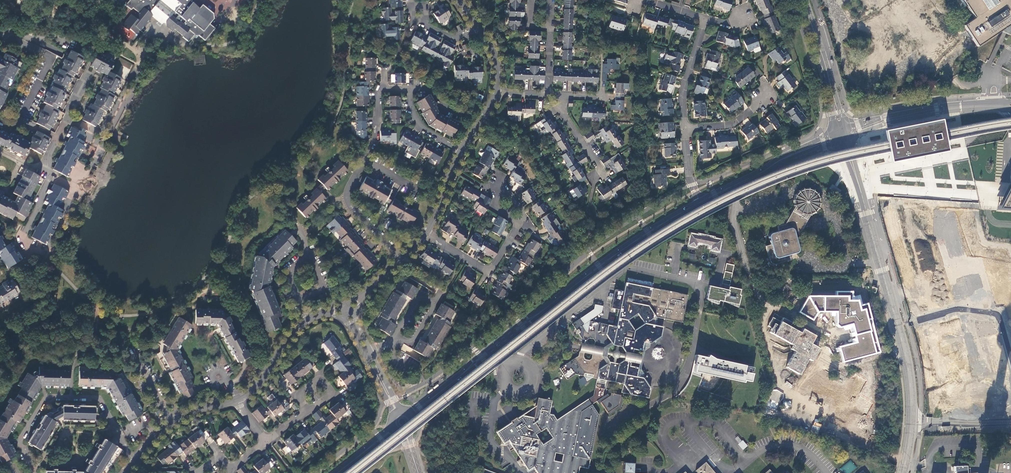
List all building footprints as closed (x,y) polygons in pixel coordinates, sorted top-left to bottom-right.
[(177,31),(183,36),(182,37),(188,42),(190,40),(194,36),(199,35),(199,36),(200,37),(205,40),(210,40),(217,31),(209,24),(214,19),(214,14),(203,5),(200,9),(191,2),(192,0),(130,0),(126,5),(132,10),(133,8),(138,12),(134,16),(132,15),(123,24),(124,27),(124,28),(128,31),(129,29),(136,34),(139,30),(141,31),(151,19),(150,19),(152,17),(158,22),(157,23),(160,26),(162,24),(166,23),(166,25),(169,27),(168,28),(172,32),(174,29),(177,31)] [(729,10),(732,0),(716,0),(714,5),(723,7),(723,9),(729,10)] [(774,11),(772,6),(770,6),(768,0),(756,0),(760,11),(762,10),(764,16),(772,12),(774,11)] [(854,64),(865,80),(930,39),(933,40),(935,43),(921,52),(930,65),(969,39),(971,40),(975,47),(1001,30),(1003,33),(1010,36),(1010,26),(1009,25),(1010,24),(1010,1),(1010,0),(941,0),(915,17),(918,22),(854,64)] [(509,7),(509,17),(520,17),(524,17),(524,11),(520,11),(520,7),(519,7),(519,3),(510,3),(510,7),(509,7)] [(563,19),(573,19),(573,9),(573,5),(565,5),(564,8),(563,19)] [(391,8),(383,8),(383,10),(384,14),(384,21),(395,20),(395,24),(403,23),(402,11),(395,11),(395,13),(391,13),(391,8)] [(441,11),(440,9),(433,14),(439,23),(441,22),(448,17),(451,15),(446,8),(441,11)] [(772,12),(764,16),(765,19),(764,19),(768,28),(767,28),(769,34),(780,30),(774,15),(773,16),(772,12)] [(651,29),(654,30),(656,24),(658,18),(647,14),(643,25),(651,27),(651,29)] [(609,26),(623,31),(627,21),(612,16),(609,26)] [(520,17),(509,17),(508,26),(510,26),(509,30),(518,31),(518,27),(519,27),(520,17)] [(668,20),(658,18),(656,24),(662,26),(673,26),(672,29),(676,31),(678,22),(669,19),(668,20)] [(573,29),(573,19),(563,19),(563,28),(564,28),(564,32),(572,33),(572,29),(573,29)] [(683,22),(679,21),(678,22),(676,31),(685,34),(685,36),(690,37),(694,26),(683,23),(683,22)] [(392,40),(400,40),(399,27),(392,28),(392,29),(388,30),(388,24),(381,25),(381,26),(381,30),(381,37),(392,37),(392,40)] [(423,35),(416,31),(410,41),(412,42),(410,46),(417,50),(419,46),(423,48),(427,39),(422,37),(423,35)] [(530,41),(530,45),(538,45),(538,41),(540,41),(540,31),(529,31),(528,41),(530,41)] [(740,44),(737,37),(732,39),(731,36),(731,35),(729,34),(719,31),(716,41),(731,46),(734,45),(735,47),(740,44)] [(563,46),(571,46),(571,42),(572,42),(572,33),(564,32),(563,32),(562,42),(563,42),(563,46)] [(427,39),(423,48),(421,50),(431,55),(435,56),(436,57),(439,50),(435,48),(436,45),(438,46),(441,39),(430,33),(428,37),(427,39)] [(748,51),(748,52),(753,50),(753,49),(759,46),(755,37),(743,41),(747,51),(748,51)] [(152,46),(156,46),(165,45),(164,40),(162,38),(153,39),(151,41),(152,46)] [(439,50),(436,57),(444,62),(446,62),(449,64),(450,65),(454,58),(449,56),(450,53),(452,53),(456,47),(444,41),(439,50)] [(538,45),(530,45),(529,49),(528,49),(528,58),(539,59),(539,49),(538,49),(538,45)] [(571,50),(571,46),(563,46),(563,50),(562,50),(562,60),(572,60),(572,50),(571,50)] [(782,50),(779,46),(770,52),(769,53),(773,60),(775,58),(778,63),(777,63),(778,65),(782,62),(782,63),(789,59),(785,53),(783,55),(781,50),(782,50)] [(71,50),(69,54),(66,60),(65,59),(63,63),(64,64),(61,69),(60,69),(56,75),(55,75),(52,78),(54,79),(51,85),(52,86),(49,93),(47,92),(45,96),(47,96),(43,103),(46,104),(41,113),(40,112),(38,117),(39,117),(36,123),(40,126),(49,130),(58,114),(55,112),(65,93),(63,92),(72,76),(74,77),(84,58),(78,54),(71,50)] [(684,55),(668,50),(665,60),(669,61),(669,63),(679,66),(680,62),(679,61),(680,58),(683,59),(684,55)] [(723,54),(711,50),(710,54),(708,53),(707,58),(710,59),(709,61),(708,61),(706,68),(717,71),(719,67),(717,67),(718,64),(719,64),(723,54)] [(114,62),(98,53),(91,67),(93,68),(97,70),(96,71),(100,73),(100,72),(105,75),(107,75),(106,78),(104,77),(102,81),(104,81),(100,88),(102,89),(98,95),(97,94),(95,98),(96,99),(95,100),(93,105),(91,104),(89,107),(88,106),(84,113),(86,114),(85,115),(83,120),(96,127),(104,111),(106,112),(113,99),(111,98),(122,78),(109,71),(114,62)] [(0,106),(1,106),(7,95),(0,91),(2,88),(4,88),(7,82),(6,81),(7,78),(11,80),(18,69),(11,65),(14,61),(10,58),(10,57),(5,54),(1,61),(0,60),(1,58),(0,57),(0,106)] [(365,58),(365,68),(375,68),(376,68),(376,64),(376,58),(365,58)] [(607,59),(607,63),(603,63),(602,73),(607,73),(610,73),(610,69),(619,69),(619,64),(615,64),(615,59),(607,59)] [(465,77),(468,77),(468,70),(468,68),(462,68),(462,66),(454,66),(454,77),(456,77),(465,77)] [(468,77),(468,78),(473,78),(481,78),(482,78),(482,67),(473,67),(473,70),(468,70),(468,77)] [(529,72),(529,79),(533,80),(532,80),(539,81),(544,81),(544,68),(529,67),(529,70),(529,72)] [(739,87),(743,84),(755,76),(748,67),(737,76),(735,82),(739,87)] [(598,70),(588,69),(588,72),(587,72),(587,73),(583,73),(582,82),(587,82),(597,83),(598,70)] [(529,79),(529,72),(525,72),(525,70),(514,70),(513,80),(525,80),(525,79),(529,79)] [(564,72),(552,71),(552,81),(557,81),(564,82),(564,81),(567,81),(568,72),(563,72),(564,72)] [(786,71),(777,77),(780,81),(777,83),(780,87),(783,85),(787,91),(791,89),(792,89),(796,87),(796,86),(792,81),(792,79),(786,71)] [(370,82),(375,82),(375,72),(364,72),(364,82),(370,82)] [(568,72),(567,81),(571,81),(571,82),(582,82),(583,73),(583,72),(572,72),(572,73),(568,72)] [(392,82),(395,82),(395,84),(405,84),(405,73),(394,73),(391,74),(392,82)] [(676,77),(663,73),(660,85),(661,85),(660,90),(668,92),(668,94),(671,93),(674,86),(672,85),(673,83),(674,84),(676,77)] [(712,75),(704,73),(702,76),(701,76),(700,81),(699,84),(698,86),(697,85),(694,93),(703,96),(703,93),(704,93),(706,88),(708,89),(712,75)] [(356,87),(356,97),(368,96),(368,92),(368,85),(370,84),(370,82),(364,82),(359,82),(359,86),(356,87)] [(628,83),(615,83),(615,93),(616,93),(616,97),(623,97),(624,89),(628,89),(628,83)] [(724,104),(731,112),(737,107),(738,108),(745,102),(735,90),(731,93),(732,98),(724,104)] [(453,135),(459,123),(451,118),(449,118),(448,119),(445,118),(439,114),(436,109),(434,106),(436,105),(435,104),(430,95),(418,102),(424,112),(422,113),(429,124),(441,131),(442,129),(453,135)] [(368,96),(356,97),(356,107),(368,106),(368,96)] [(390,96),(390,107),(400,107),(399,96),(390,96)] [(623,110),(623,97),(616,97),(616,100),(615,100),(615,105),(611,105),(611,110),(623,110)] [(671,99),(660,100),(661,111),(663,111),(663,116),(669,116),(669,114),(674,113),(673,102),(672,103),(671,99)] [(705,101),(694,102),(694,107),(696,117),(706,116),(706,107),(705,107),(705,101)] [(521,105),(521,113),(534,113),(535,102),(530,102),(529,105),(521,105)] [(520,121),(521,113),(521,105),(521,104),(516,104),(516,108),(507,108),(507,115),(515,115),(515,121),(520,121)] [(591,117),(591,106),(587,105),(587,109),(581,109),(581,117),(591,117)] [(597,106),(591,106),(591,117),(605,118),(605,110),(597,109),(597,106)] [(801,115),(799,113),(794,107),(785,113),(792,122),(791,123),(795,127),(805,119),(802,114),(801,115)] [(401,120),(400,110),(390,110),(390,121),(390,122),(392,124),(400,123),(401,120)] [(356,111),(356,122),(366,121),(366,111),(356,111)] [(429,124),(422,113),(421,114),(427,126),(429,124)] [(760,124),(767,133),(774,127),(776,129),(780,126),(778,123),(779,122),(772,113),(766,118),(767,118),(760,124)] [(552,124),(547,117),(535,125),(537,128),(539,127),(544,135),(550,131),(556,127),(558,126),(555,122),(552,124)] [(887,130),(884,131),(885,138),(886,142),(886,145),(887,149),(888,151),(888,152),(889,155),(890,163),(898,161),(931,155),(947,152),(945,140),(944,137),(944,133),(943,130),(941,120),(925,123),(887,130)] [(366,121),(356,122),(356,132),(360,131),(360,138),(361,139),(367,139),(366,121)] [(673,122),(658,123),(659,136),(661,136),(662,140),(675,138),(675,135),(675,133),(674,133),(674,131),(671,131),(671,130),(674,130),(673,122)] [(441,131),(429,124),(427,126),(441,133),(441,131)] [(759,132),(752,124),(747,128),(746,127),(742,131),(748,140),(759,132)] [(49,130),(40,126),(37,131),(46,136),(49,130)] [(73,127),(72,127),(67,136),(70,138),(68,142),(66,141),(64,145),(66,146),(59,159),(57,158),(55,161),(57,162),(53,169),(69,177),(70,175),(69,174),(73,167),(74,167),(79,158),(78,157),(82,150),(83,150),(85,146),(83,145),(84,143),(81,141),(83,138),(84,139),(88,131),(79,127),(78,129),(74,126),(73,127)] [(606,143),(611,140),(617,136),(613,131),(611,128),(609,130),(606,126),(593,135),(595,138),(600,134),(601,136),(602,135),(604,138),(603,139),(606,143)] [(566,136),(567,136),(564,132),(561,133),(556,127),(550,131),(557,142),(566,136)] [(0,147),(1,145),(4,147),(10,136),(0,131),(2,128),(0,128),(0,147)] [(46,136),(37,131),(35,135),(32,141),(31,144),(21,139),(22,138),(18,136),(18,137),(16,136),(11,134),(10,136),(4,147),(23,157),(29,148),(41,154),(50,138),(46,136)] [(390,131),(380,131),(380,133),(380,141),(390,141),(390,131)] [(408,146),(413,136),(405,131),(402,136),(399,142),(408,146)] [(423,141),(413,136),(408,146),(405,152),(415,158),(419,150),(418,150),(423,141)] [(557,142),(557,143),(564,154),(571,149),(566,142),(569,140),(566,136),(557,142)] [(617,136),(611,140),(616,149),(623,144),(618,136),(617,136)] [(738,145),(736,136),(728,137),(728,136),(719,136),(719,137),(715,138),(715,144),(716,148),(724,147),(738,145)] [(716,153),(716,148),(715,144),(710,144),(710,140),(699,141),(700,159),(711,158),(711,153),(716,153)] [(429,158),(435,148),(426,143),(420,153),(429,158)] [(676,143),(664,144),(665,157),(676,156),(675,148),(676,148),(676,143)] [(444,153),(435,148),(429,158),(438,163),(444,153)] [(564,154),(561,156),(567,163),(566,164),(569,169),(576,163),(571,155),(574,153),(571,149),(564,154)] [(483,160),(481,163),(489,168),(493,161),(492,161),(494,156),(486,151),(481,159),(483,160)] [(625,167),(620,160),(622,158),(618,153),(609,159),(611,163),(605,167),(606,168),(608,166),(610,169),(613,170),(615,172),(616,173),(618,172),(625,167)] [(513,171),(518,163),(515,161),(516,160),(509,155),(504,164),(507,166),(506,167),(513,171)] [(312,195),(302,204),(301,203),(295,208),(305,218),(325,199),(320,193),(323,190),(325,188),(327,190),(347,170),(338,161),(332,165),(334,167),(324,176),(323,175),(317,180),(321,184),(319,186),(311,193),(312,195)] [(522,163),(519,161),(518,163),(513,171),(510,176),(514,179),(514,180),(520,184),(525,176),(522,174),(523,172),(517,168),(519,165),(520,164),(521,165),(522,163)] [(489,168),(481,163),(479,167),(477,166),(473,173),(481,179),(484,174),(485,175),(489,168)] [(572,172),(578,180),(584,176),(579,167),(572,172)] [(5,192),(3,191),(0,190),(0,213),(12,220),(14,216),(23,221),(32,203),(28,201),(41,176),(26,169),(22,176),(19,182),(13,193),(16,194),(16,195),(18,196),(14,202),(13,201),(3,196),(5,192)] [(655,175),(655,187),(667,186),(666,174),(670,174),(670,169),(656,170),(656,174),(655,175)] [(361,177),(359,180),(363,182),(359,189),(384,203),(385,201),(391,204),(387,210),(411,224),(418,212),(412,209),(411,210),(400,204),(400,203),(396,200),(394,199),(393,200),(387,197),(388,195),(391,191),(384,187),(383,189),(371,183),(372,181),(365,177),(365,178),(361,177)] [(611,185),(616,192),(626,184),(622,178),(611,185)] [(836,186),(832,183),(828,188),(838,195),(841,190),(836,186)] [(69,192),(54,184),(50,191),(49,190),(47,193),(49,194),(44,203),(46,204),(48,206),(46,210),(44,209),(42,212),(44,213),(43,216),(37,227),(35,226),(33,229),(35,230),(32,237),(47,245),(48,242),(50,238),(48,236),(49,234),(52,235),(54,231),(52,230),(54,227),(56,228),(57,226),(57,225),(59,221),(57,220),(58,217),(61,218),(65,211),(60,209),(62,206),(61,206),(63,202),(61,200),(63,197),(66,199),(69,192)] [(577,196),(578,198),(588,191),(585,187),(581,189),(579,185),(572,190),(577,196)] [(601,201),(616,192),(611,185),(603,190),(601,186),(597,189),(601,195),(598,197),(601,201)] [(476,201),(478,197),(481,193),(473,189),(472,190),(466,186),(461,195),(469,199),(470,198),(476,201)] [(527,203),(535,198),(533,196),(535,195),(530,188),(522,193),(524,196),(523,197),(527,203)] [(771,245),(765,246),(769,261),(772,264),(776,265),(790,260),(789,255),(797,253),(798,251),(799,248),(797,242),(802,240),(799,233),(810,214),(815,212),(818,208),(819,204),(819,199),(817,194),(813,191),(808,189),(804,190),(799,192),(795,196),(794,201),(794,206),(784,224),(777,226),(778,231),(770,233),(769,234),(768,236),(771,245)] [(1010,191),(1001,207),(1010,208),(1010,190),(1010,191)] [(492,200),(485,196),(482,200),(478,197),(476,201),(473,206),(477,208),(476,209),(483,214),(492,200)] [(541,205),(539,201),(531,206),(537,213),(539,215),(548,210),(543,203),(541,205)] [(554,220),(550,213),(541,218),(543,221),(542,222),(547,229),(555,224),(553,221),(555,220),(554,220)] [(336,231),(346,221),(344,218),(342,219),(338,215),(326,226),(333,233),(336,231)] [(892,243),(900,241),(893,215),(886,217),(892,243)] [(504,226),(507,221),(499,216),(494,224),(495,225),(492,231),(500,236),(505,226),(504,226)] [(444,227),(455,233),(459,227),(460,225),(457,224),(458,222),(450,217),(444,227)] [(556,218),(554,220),(555,220),(553,221),(555,224),(547,229),(549,232),(557,227),(560,225),(556,218)] [(350,231),(352,229),(348,225),(349,224),(346,221),(336,231),(343,238),(350,231)] [(455,233),(454,236),(457,237),(456,238),(463,242),(468,235),(465,233),(466,231),(459,227),(455,233)] [(555,238),(559,245),(567,239),(561,229),(559,230),(557,227),(549,232),(554,239),(555,238)] [(262,257),(272,267),(274,266),(277,262),(293,247),(292,246),(296,241),(290,235),(285,230),(258,256),(262,257)] [(349,246),(359,237),(356,234),(354,235),(350,231),(343,238),(342,239),(349,246)] [(691,234),(689,246),(696,247),(697,244),(701,245),(701,243),(708,245),(708,246),(711,247),(711,250),(719,252),(721,240),(713,239),(713,238),(698,235),(698,236),(691,234)] [(472,235),(467,244),(472,246),(472,247),(478,251),(479,249),(483,243),(480,241),(481,240),(472,235)] [(2,258),(0,259),(0,260),(2,263),(4,261),(8,268),(22,259),(18,252),(16,253),(15,250),(16,250),(13,245),(11,247),(9,244),(6,247),(1,240),(3,239),(1,236),(0,237),(0,255),(2,258)] [(363,247),(364,245),(360,242),(362,240),(359,237),(349,246),(345,249),(352,257),(354,255),(363,247)] [(489,255),(494,258),(499,249),(494,247),(495,245),(488,241),(488,242),(484,240),(483,243),(479,249),(483,251),(482,252),(489,256),(489,255)] [(541,245),(532,240),(529,244),(528,244),(524,250),(532,255),(537,257),(539,254),(536,252),(541,245)] [(697,244),(696,247),(695,253),(694,255),(709,258),(709,256),(711,250),(711,247),(708,246),(708,245),(701,243),(701,245),(697,244)] [(361,262),(371,252),(368,249),(367,251),(363,247),(354,255),(361,262)] [(437,262),(441,257),(434,252),(433,254),(429,251),(430,250),(427,248),(420,256),(424,258),(424,260),(431,264),(430,266),(434,268),(435,266),(436,265),(437,262)] [(521,262),(528,266),(532,259),(530,258),(532,255),(524,250),(521,256),(522,256),(519,261),(521,262)] [(374,255),(371,252),(361,262),(368,270),(376,262),(372,257),(374,255)] [(262,257),(258,256),(256,256),(250,290),(252,291),(252,293),(263,318),(276,313),(280,312),(279,309),(277,305),(272,293),(271,292),(270,289),(269,286),(272,267),(262,257)] [(519,261),(512,257),(508,264),(510,264),(507,269),(508,269),(511,271),(509,273),(513,275),(515,273),(516,274),(521,266),(519,265),(521,262),(519,261)] [(441,270),(449,275),(454,266),(450,264),(450,263),(444,259),(441,264),(437,262),(436,265),(435,266),(438,268),(439,267),(442,269),(441,270)] [(313,285),(318,283),(312,269),(307,272),(313,285)] [(462,283),(470,288),(476,279),(471,277),(472,275),(465,271),(460,279),(464,281),(462,283)] [(509,283),(513,276),(504,271),(502,275),(501,274),(497,281),(498,282),(505,286),(507,283),(508,283),(509,283)] [(296,280),(300,290),(305,288),(300,278),(296,280)] [(7,282),(6,283),(5,282),(2,284),(3,285),(0,287),(0,304),(20,292),(12,279),(7,282)] [(410,284),(404,280),(398,291),(396,290),(395,293),(392,291),(386,302),(400,310),(406,300),(404,298),(405,297),(405,296),(412,300),(418,289),(410,284)] [(508,292),(510,288),(505,286),(498,282),(496,285),(494,289),(495,289),(492,294),(501,299),(506,291),(508,292)] [(585,332),(584,330),(587,328),(584,324),(583,325),(579,319),(572,324),(576,330),(575,333),(576,335),(578,334),(582,339),(581,343),(585,344),(586,340),(589,338),(593,339),(595,342),(594,346),(603,348),(610,343),(612,345),(621,347),(625,352),(632,353),(633,350),(641,351),(640,355),(638,364),(638,368),(630,366),(630,362),(623,361),(618,364),(609,362),(606,364),(601,357),(592,355),(592,359),(589,360),(585,360),(583,357),(584,353),(579,352),(578,356),(559,368),(567,380),(575,374),(583,376),(584,373),(593,375),(593,378),(597,379),(606,381),(623,384),(621,393),(623,393),(648,398),(650,389),(643,378),(644,375),(640,369),(644,351),(649,348),(650,343),(661,337),(663,327),(656,326),(658,318),(682,323),(687,295),(625,283),(623,292),(615,290),(611,308),(619,310),(616,327),(590,322),(587,332),(585,332)] [(728,290),(709,286),(706,299),(718,301),(719,300),(738,304),(740,295),(739,295),(740,289),(728,287),(728,290)] [(481,294),(474,290),(470,298),(473,300),(472,301),(480,306),(485,297),(481,295),(481,294)] [(831,298),(779,299),(780,323),(834,321),(835,317),(869,316),(870,292),(832,294),(831,298)] [(328,299),(325,293),(309,300),(311,305),(328,299)] [(383,318),(377,327),(389,335),(396,325),(390,322),(391,320),(392,319),(394,320),(400,310),(386,302),(380,312),(382,313),(380,316),(383,318)] [(441,304),(435,314),(440,317),(448,322),(454,311),(441,304)] [(593,309),(579,319),(583,325),(584,324),(601,313),(603,306),(594,305),(593,309)] [(208,312),(208,310),(196,310),(196,323),(217,323),(238,362),(250,356),(247,349),(245,350),(243,347),(245,346),(242,341),(240,342),(230,322),(231,321),(228,314),(225,314),(225,312),(224,312),(209,312),(208,312)] [(276,313),(263,318),(262,319),(261,319),(266,332),(281,326),(277,317),(276,313)] [(192,325),(179,317),(164,340),(167,342),(165,344),(165,345),(166,346),(166,352),(165,353),(166,357),(164,358),(171,371),(169,373),(174,383),(178,390),(180,393),(182,392),(191,387),(194,386),(190,379),(192,378),(180,354),(181,353),(179,350),(182,346),(180,345),(192,325)] [(436,346),(438,347),(450,327),(448,326),(450,323),(448,322),(440,317),(439,320),(437,319),(425,339),(426,340),(425,343),(432,347),(434,349),(436,346)] [(333,335),(323,343),(333,355),(333,356),(335,358),(341,353),(343,351),(342,349),(339,351),(336,348),(341,345),(333,335)] [(883,360),(883,338),(777,343),(778,370),(863,364),(863,391),(888,399),(887,361),(883,360)] [(413,350),(426,358),(432,347),(425,343),(419,340),(413,350)] [(585,344),(581,343),(580,345),(579,352),(584,353),(592,355),(601,357),(603,348),(594,346),(585,344)] [(400,350),(420,361),(420,360),(417,358),(419,354),(413,350),(413,349),(404,344),(400,350)] [(611,354),(612,357),(614,359),(616,359),(619,358),(620,356),(620,353),(618,351),(615,350),(613,351),(611,354)] [(625,352),(623,361),(630,362),(638,364),(640,355),(632,353),(625,352)] [(347,369),(351,365),(341,353),(335,358),(338,361),(334,364),(341,373),(347,369)] [(696,355),(692,371),(701,373),(743,382),(744,380),(750,381),(752,374),(743,372),(744,365),(714,359),(708,356),(707,358),(696,355)] [(312,367),(306,359),(303,361),(302,360),(292,367),(300,377),(305,373),(310,369),(312,367)] [(14,401),(27,409),(29,406),(33,399),(41,386),(43,386),(45,386),(46,386),(50,386),(69,387),(70,371),(43,370),(43,367),(39,367),(39,374),(38,375),(36,372),(35,371),(33,372),(33,374),(35,376),(34,377),(27,373),(19,386),(22,388),(14,401)] [(300,377),(292,367),(283,375),(286,378),(283,381),(287,386),(288,386),(295,380),(300,377)] [(347,369),(341,373),(338,376),(341,380),(346,386),(347,388),(353,383),(351,381),(355,378),(347,369)] [(106,371),(79,371),(79,386),(102,387),(102,389),(106,389),(108,392),(109,392),(122,415),(125,414),(129,421),(142,413),(141,410),(142,409),(139,402),(137,403),(131,393),(129,394),(121,381),(119,382),(117,379),(116,379),(110,376),(110,375),(106,374),(106,371)] [(687,384),(683,391),(699,396),(701,390),(698,389),(702,378),(700,377),(701,373),(692,371),(691,375),(687,384)] [(584,373),(583,376),(587,381),(593,378),(593,375),(584,373)] [(924,418),(999,414),(989,380),(976,385),(979,393),(973,396),(937,397),(937,405),(924,406),(924,418)] [(358,385),(355,382),(353,383),(347,388),(350,391),(358,385)] [(191,387),(182,392),(186,399),(195,394),(191,387)] [(536,406),(533,423),(519,420),(500,432),(506,442),(508,441),(528,470),(533,467),(537,472),(578,472),(579,467),(588,469),(599,415),(592,404),(602,397),(604,389),(595,387),(593,396),(556,420),(553,415),(549,414),(551,401),(538,398),(536,406)] [(600,402),(607,413),(618,406),(621,393),(611,391),(610,395),(600,402)] [(618,406),(607,413),(609,415),(620,407),(623,393),(621,393),(618,406)] [(27,409),(14,401),(11,399),(0,417),(0,459),(2,463),(7,460),(10,458),(15,456),(6,438),(16,421),(19,423),(25,412),(27,409)] [(279,403),(276,399),(273,402),(266,407),(272,413),(274,416),(279,412),(284,409),(288,405),(289,404),(288,403),(287,402),(281,406),(279,403)] [(349,409),(344,403),(343,404),(341,406),(338,402),(333,406),(329,409),(332,413),(336,419),(341,415),(346,411),(348,414),(351,412),(349,409)] [(53,413),(50,412),(47,414),(46,415),(45,415),(44,417),(40,424),(41,424),(38,430),(36,429),(28,442),(36,447),(41,450),(57,423),(54,420),(58,418),(62,416),(62,420),(95,421),(95,420),(95,406),(79,405),(79,407),(73,407),(73,405),(63,405),(63,406),(61,406),(58,408),(58,410),(54,412),(53,413)] [(272,413),(266,407),(264,409),(262,405),(252,413),(259,422),(265,418),(272,413)] [(504,443),(506,442),(500,432),(519,420),(533,423),(536,406),(517,419),(516,418),(510,421),(511,422),(496,432),(504,443)] [(322,421),(330,430),(339,423),(336,419),(332,413),(322,421)] [(240,437),(250,430),(242,421),(230,430),(234,436),(237,434),(240,437)] [(320,438),(330,430),(322,421),(310,430),(315,436),(318,434),(320,438)] [(203,433),(197,426),(192,430),(195,433),(197,431),(200,435),(203,433)] [(230,430),(227,427),(217,434),(220,437),(214,441),(216,444),(222,439),(224,443),(225,443),(234,436),(230,430)] [(300,443),(303,446),(307,443),(309,445),(317,439),(315,436),(310,430),(307,432),(305,429),(295,436),(300,443)] [(195,433),(188,439),(195,448),(199,445),(207,439),(203,433),(200,435),(197,431),(195,433)] [(284,447),(288,453),(300,443),(295,436),(293,434),(284,441),(287,445),(284,447)] [(117,446),(110,442),(105,439),(101,445),(99,444),(97,447),(99,448),(91,461),(89,460),(87,463),(89,464),(85,470),(87,472),(101,472),(117,447),(117,446)] [(195,448),(188,439),(175,448),(180,454),(183,452),(186,455),(195,448)] [(742,450),(747,446),(742,440),(738,444),(742,450)] [(175,448),(173,446),(171,448),(170,447),(161,454),(157,457),(163,464),(166,461),(168,464),(180,454),(175,448)] [(273,465),(268,460),(266,462),(263,458),(253,466),(256,469),(259,472),(263,472),(273,465)] [(840,468),(843,472),(849,472),(857,468),(851,460),(840,468)] [(623,461),(622,472),(640,472),(640,469),(635,469),(635,463),(623,461)] [(705,462),(695,470),(698,472),(715,472),(705,462)]
